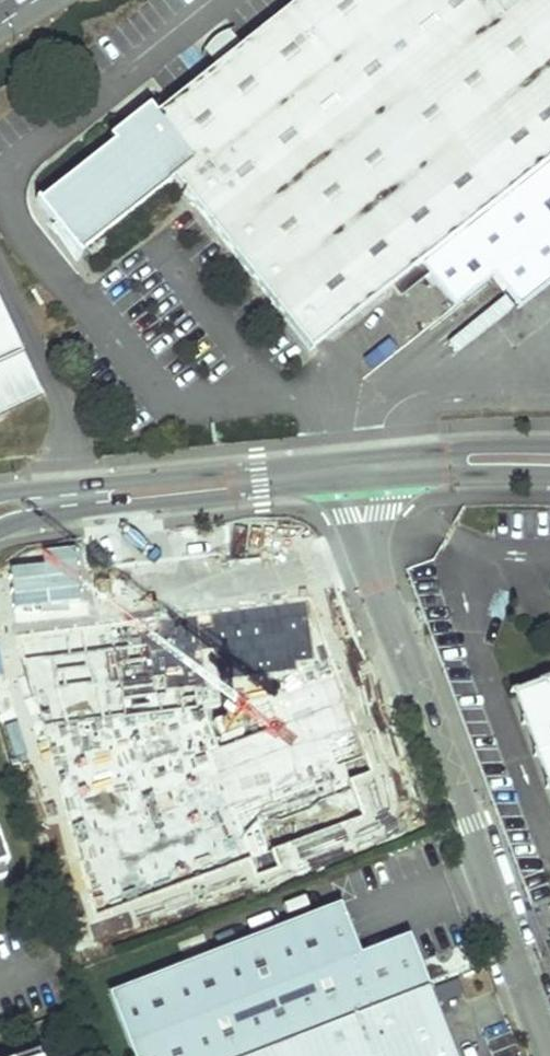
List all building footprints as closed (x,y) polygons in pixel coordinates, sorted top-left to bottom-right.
[(39,203),(78,253),(173,178),(311,350),(390,287),(418,264),(428,276),(454,308),(493,277),(518,308),(549,283),(549,0),(300,0),(155,115),(117,145),(114,141),(39,203)] [(148,106),(110,136),(114,141),(117,145),(155,115),(148,106)] [(428,276),(418,264),(390,287),(400,299),(428,276)] [(44,394),(0,300),(0,415),(44,394)] [(518,691),(549,780),(549,680),(518,691)] [(221,836),(236,886),(319,861),(319,862),(410,835),(402,808),(371,817),(360,783),(380,777),(365,729),(228,770),(246,829),(221,836)] [(8,878),(4,866),(10,864),(0,834),(0,880),(8,878)] [(159,898),(126,910),(128,917),(168,902),(151,855),(144,858),(159,898)] [(112,994),(136,1055),(458,1055),(411,936),(363,955),(343,905),(112,994)]
